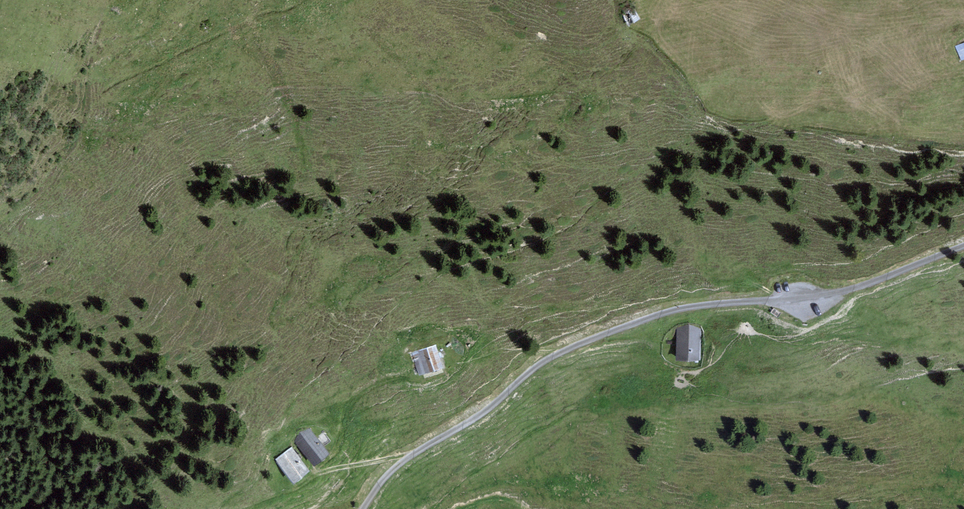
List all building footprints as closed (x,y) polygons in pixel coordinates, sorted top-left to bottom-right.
[(953,45),(958,57),(963,55),(963,41),(953,45)] [(704,328),(681,329),(682,358),(705,357),(704,328)] [(441,344),(419,353),(429,376),(451,366),(441,344)] [(298,442),(320,464),(334,450),(312,428),(298,442)] [(296,446),(282,458),(302,482),(316,469),(296,446)]
